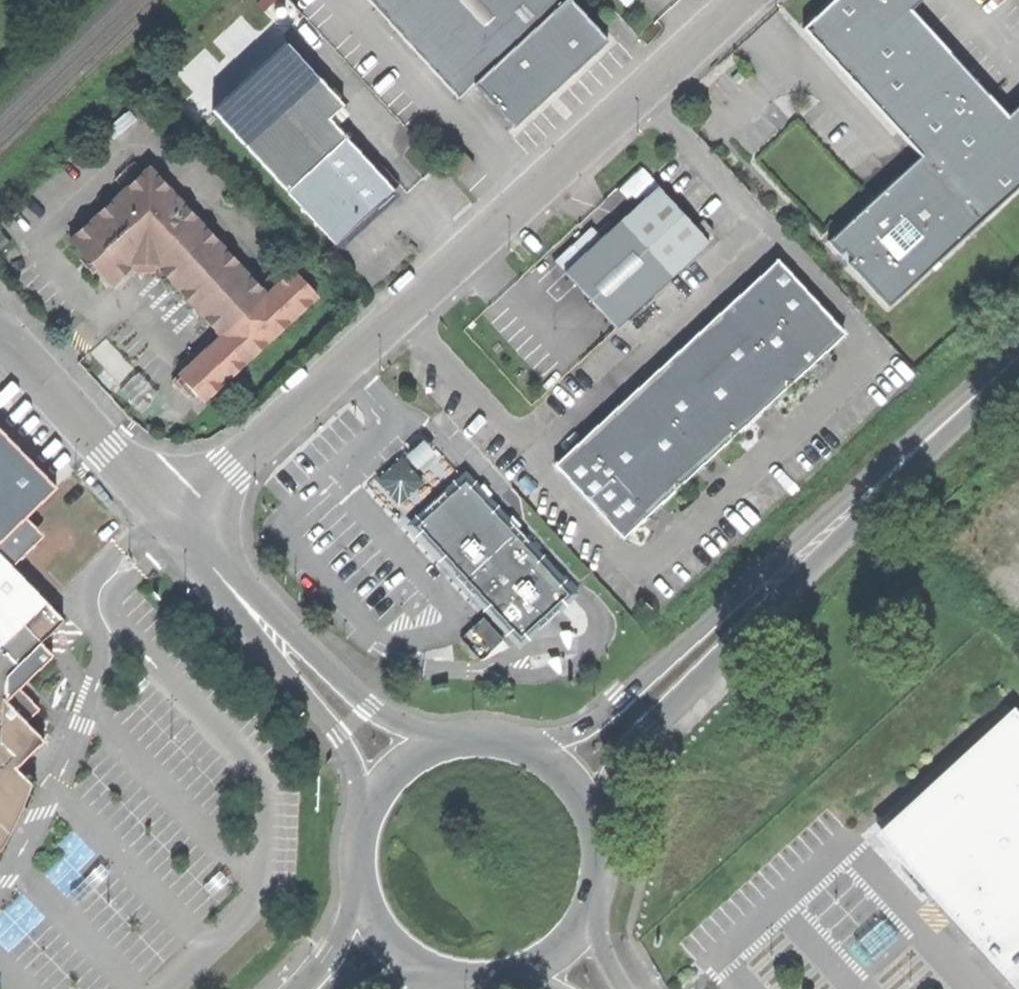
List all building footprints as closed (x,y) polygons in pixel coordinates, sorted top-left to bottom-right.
[(569,0),(366,0),(457,100),(474,85),(514,129),(557,89),(608,42),(569,0)] [(802,29),(920,157),(828,242),(842,256),(847,251),(854,259),(849,264),(890,309),(984,222),(1018,190),(1018,107),(1008,117),(911,11),(923,0),(834,0),(802,29)] [(244,143),(286,189),(345,135),(328,117),(342,105),(317,76),(244,143)] [(394,189),(345,135),(286,189),(335,243),(367,214),(394,189)] [(156,265),(221,336),(266,294),(148,167),(69,240),(112,286),(135,265),(156,265)] [(672,278),(714,239),(707,233),(697,223),(662,184),(603,236),(592,224),(554,259),(623,327),(672,278)] [(703,219),(697,223),(707,233),(714,230),(703,219)] [(779,260),(723,310),(787,381),(794,382),(809,368),(823,355),(838,342),(838,325),(779,260)] [(318,296),(293,269),(276,284),(268,292),(266,294),(221,336),(179,375),(204,402),(260,350),(318,296)] [(262,286),(268,292),(276,284),(271,278),(262,286)] [(767,406),(787,388),(787,381),(723,310),(667,361),(731,432),(738,432),(752,420),(767,406)] [(823,362),(823,355),(809,368),(813,372),(823,362)] [(719,449),(730,439),(731,432),(667,361),(611,411),(674,482),(682,482),(695,471),(710,457),(719,449)] [(767,413),(767,406),(752,420),(755,423),(767,413)] [(654,508),(674,490),(674,482),(611,411),(554,463),(615,530),(629,531),(639,521),(654,508)] [(429,479),(420,470),(438,451),(421,434),(378,478),(404,504),(429,479)] [(710,465),(710,457),(695,471),(699,475),(710,465)] [(464,480),(415,525),(517,638),(527,629),(529,632),(537,627),(547,622),(557,613),(553,609),(568,595),(549,574),(543,567),(512,533),(506,526),(464,480)] [(654,516),(654,508),(639,521),(643,526),(654,516)] [(0,556),(0,812),(5,803),(8,788),(2,783),(19,767),(45,742),(5,700),(6,677),(57,627),(63,621),(0,556)] [(545,565),(543,567),(549,574),(551,573),(545,565)] [(505,639),(483,617),(472,627),(493,650),(505,639)] [(66,624),(63,621),(57,627),(60,630),(66,624)] [(1018,706),(881,832),(947,905),(1018,985),(1018,707),(1018,706)] [(19,767),(2,783),(8,788),(5,803),(0,812),(0,850),(34,785),(19,767)]
